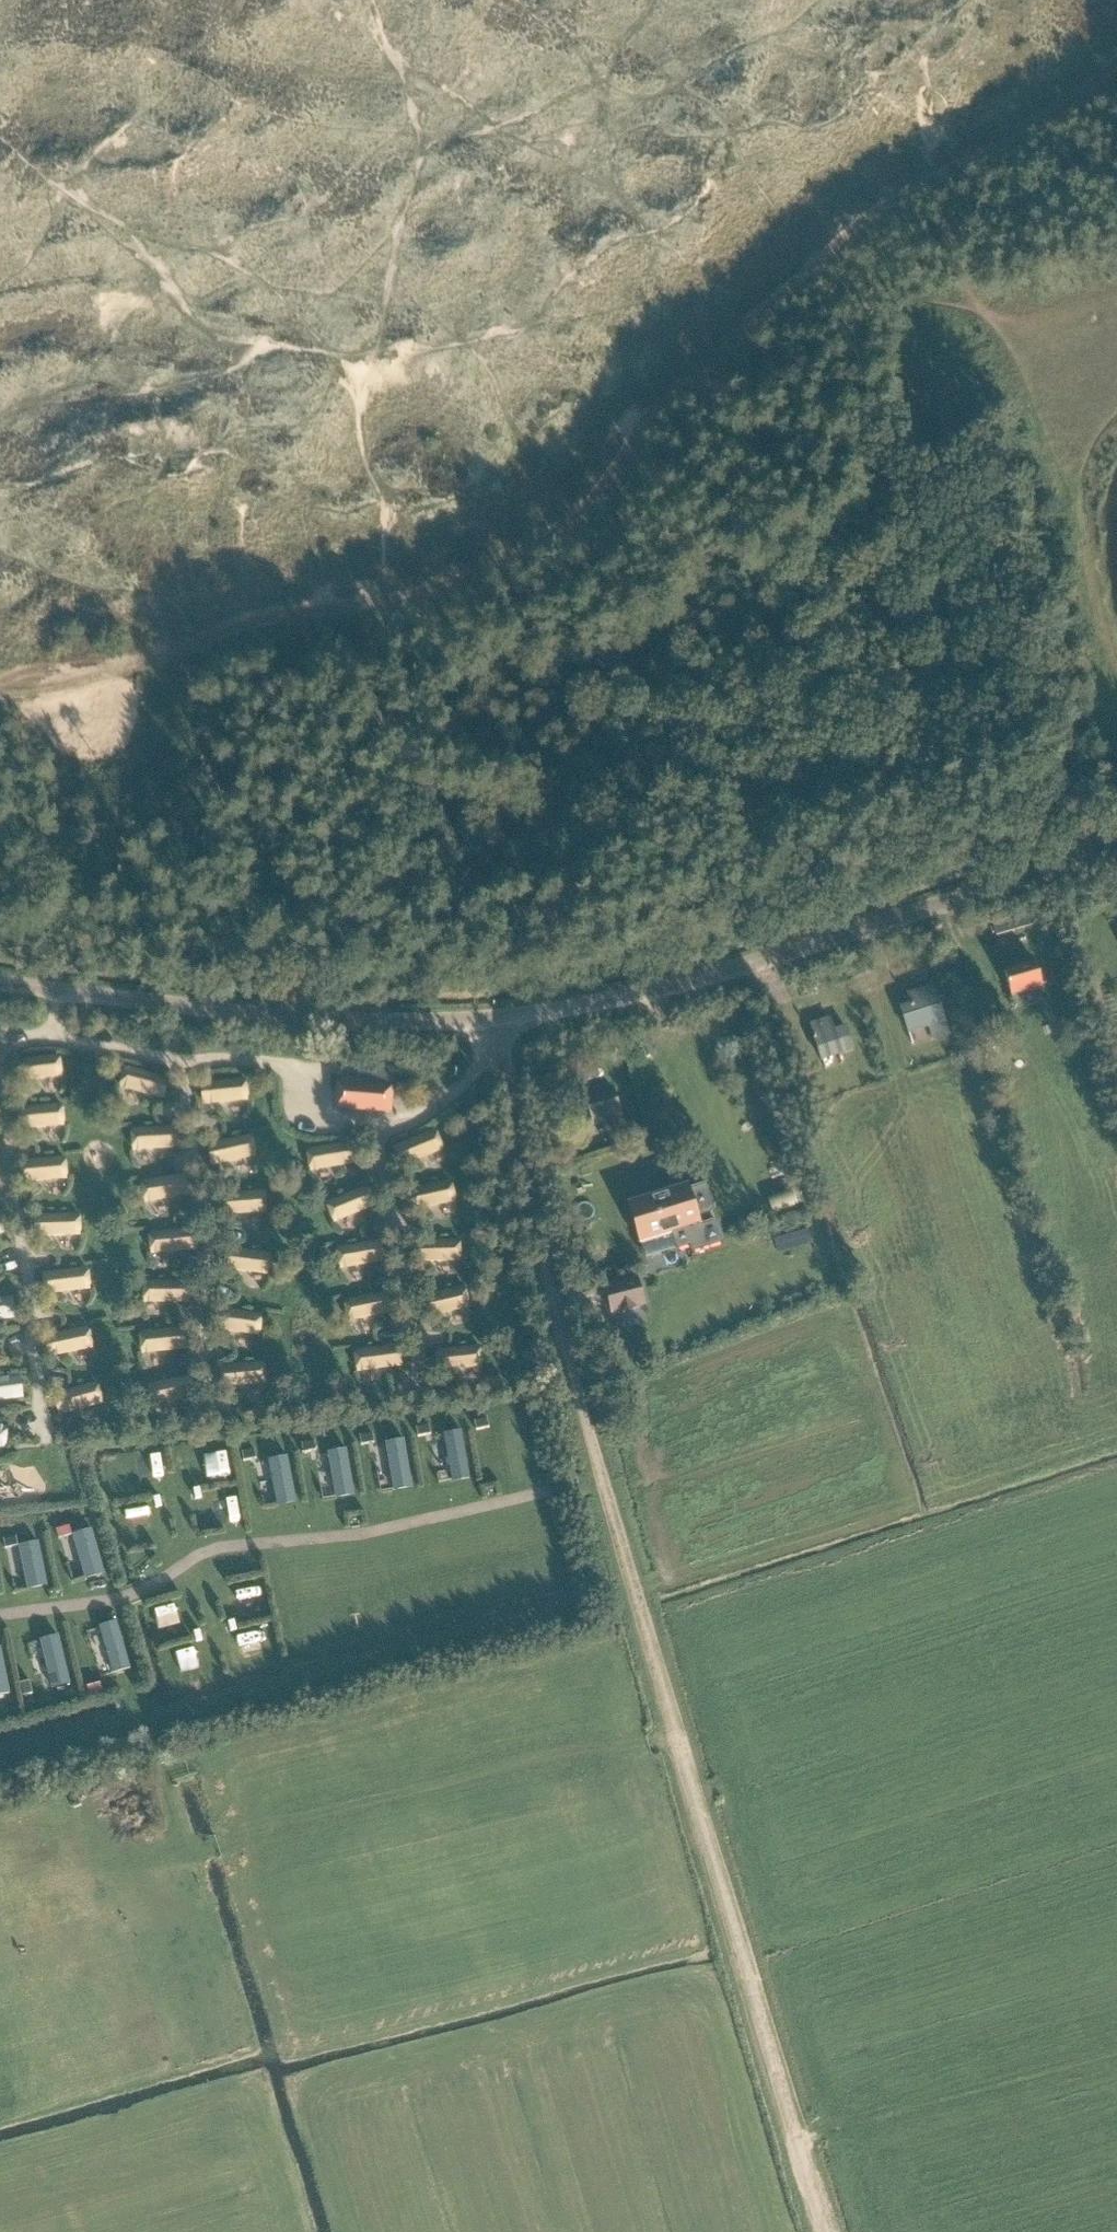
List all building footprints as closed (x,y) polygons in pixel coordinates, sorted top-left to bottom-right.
[(1036,964),(1004,973),(1010,995),(1042,986),(1042,985),(1047,983),(1045,975),(1039,977),(1036,964)] [(933,988),(908,996),(911,1005),(900,1009),(908,1033),(929,1026),(933,1040),(948,1035),(933,988)] [(833,1031),(829,1019),(810,1025),(821,1061),(853,1051),(845,1028),(833,1031)] [(591,1061),(609,1055),(605,1043),(587,1049),(591,1061)] [(61,1080),(58,1058),(14,1064),(17,1086),(61,1080)] [(377,1072),(378,1061),(370,1061),(369,1071),(377,1072)] [(170,1081),(125,1070),(120,1091),(165,1103),(170,1081)] [(249,1106),(248,1082),(202,1084),(204,1109),(249,1106)] [(393,1088),(337,1083),(335,1108),(391,1113),(393,1088)] [(623,1124),(612,1090),(585,1098),(592,1121),(607,1116),(611,1128),(623,1124)] [(65,1130),(63,1106),(18,1110),(20,1134),(65,1130)] [(178,1129),(132,1131),(133,1154),(179,1152),(178,1129)] [(435,1130),(391,1146),(399,1169),(444,1152),(435,1130)] [(255,1161),(251,1138),(207,1147),(212,1169),(255,1161)] [(354,1165),(351,1142),(307,1149),(311,1172),(354,1165)] [(66,1160),(21,1163),(23,1185),(68,1181),(66,1160)] [(187,1178),(140,1185),(144,1207),(190,1199),(187,1178)] [(454,1203),(450,1182),(404,1190),(408,1212),(454,1203)] [(687,1186),(628,1204),(640,1243),(671,1233),(677,1250),(689,1246),(691,1252),(723,1243),(717,1225),(712,1222),(699,1226),(697,1217),(709,1213),(712,1208),(705,1185),(688,1190),(687,1186)] [(367,1186),(325,1203),(333,1223),(375,1207),(367,1186)] [(265,1216),(264,1193),(219,1196),(221,1219),(265,1216)] [(81,1238),(81,1215),(34,1217),(35,1240),(59,1239),(81,1238)] [(195,1231),(148,1235),(150,1258),(197,1254),(195,1231)] [(380,1240),(335,1247),(339,1270),(384,1263),(380,1240)] [(459,1262),(458,1240),(414,1241),(414,1264),(459,1262)] [(271,1256),(227,1250),(224,1273),(268,1278),(271,1256)] [(90,1293),(87,1270),(43,1276),(46,1298),(90,1293)] [(611,1315),(643,1306),(636,1279),(604,1287),(611,1315)] [(189,1284),(146,1283),(145,1305),(188,1306),(189,1284)] [(470,1314),(465,1287),(419,1295),(424,1323),(470,1314)] [(391,1313),(387,1291),(342,1300),(347,1322),(391,1313)] [(13,1298),(0,1300),(0,1324),(17,1322),(13,1298)] [(259,1340),(263,1316),(218,1310),(215,1334),(259,1340)] [(92,1353),(88,1330),(44,1338),(48,1361),(92,1353)] [(185,1330),(139,1334),(141,1357),(187,1353),(185,1330)] [(398,1345),(353,1351),(356,1373),(401,1367),(398,1345)] [(479,1347),(433,1351),(435,1373),(481,1369),(479,1347)] [(265,1365),(220,1369),(222,1392),(267,1388),(265,1365)] [(20,1377),(0,1380),(0,1404),(23,1401),(20,1377)] [(193,1379),(149,1387),(153,1410),(197,1402),(193,1379)] [(104,1407),(97,1384),(53,1397),(60,1420),(104,1407)] [(487,1420),(475,1422),(477,1431),(489,1428),(487,1420)] [(429,1427),(417,1429),(418,1437),(431,1435),(429,1427)] [(372,1434),(360,1436),(361,1445),(373,1443),(372,1434)] [(383,1493),(414,1488),(406,1440),(376,1445),(383,1493)] [(314,1442),(302,1444),(303,1453),(315,1451),(314,1442)] [(316,1455),(321,1477),(331,1475),(337,1502),(357,1498),(346,1448),(316,1455)] [(254,1450),(242,1452),(244,1461),(256,1459),(254,1450)] [(269,1511),(299,1505),(288,1456),(258,1462),(269,1511)] [(68,1527),(56,1530),(59,1539),(71,1535),(68,1527)] [(16,1538),(3,1540),(5,1548),(17,1546),(16,1538)] [(93,1629),(107,1678),(131,1670),(118,1622),(93,1629)] [(38,1690),(68,1686),(62,1637),(32,1641),(38,1690)] [(0,1647),(0,1697),(11,1695),(1,1647),(0,1647)] [(29,1681),(20,1684),(23,1696),(32,1694),(29,1681)] [(99,1684),(87,1687),(89,1696),(102,1693),(99,1684)]
